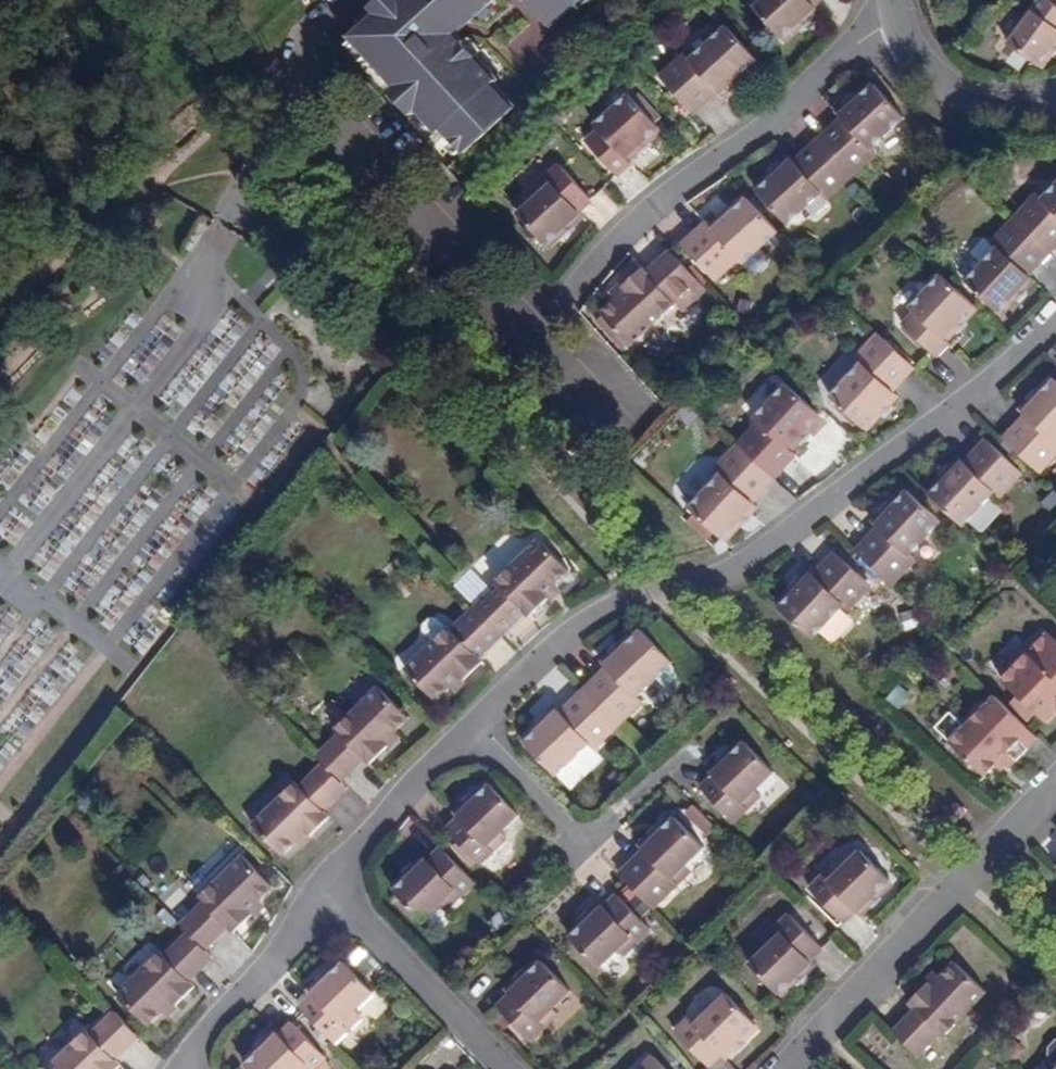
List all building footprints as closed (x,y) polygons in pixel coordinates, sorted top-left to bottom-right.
[(371,16),(370,17),(374,20),(348,44),(390,90),(412,115),(433,137),(437,133),(459,156),(508,109),(488,85),(491,83),(449,37),(444,32),(458,19),(463,24),(488,0),(388,0),(371,16)] [(365,9),(371,16),(388,0),(375,0),(365,9)] [(544,26),(572,0),(520,0),(544,26)] [(778,37),(794,23),(803,15),(813,5),(810,1),(811,0),(756,0),(749,6),(778,37)] [(1050,26),(1055,21),(1055,8),(1049,0),(1033,0),(998,31),(1023,59),(1039,45),(1048,38),(1055,31),(1050,26)] [(798,28),(808,19),(803,15),(794,23),(798,28)] [(449,37),(463,24),(458,19),(444,32),(449,37)] [(722,88),(731,80),(751,61),(722,29),(686,61),(682,57),(656,81),(669,95),(681,86),(697,105),(711,93),(715,95),(722,88)] [(1046,50),(1054,44),(1048,38),(1039,45),(1046,50)] [(727,93),(736,85),(731,80),(722,88),(727,93)] [(829,111),(831,114),(808,135),(840,171),(865,149),(860,143),(894,113),(863,81),(847,96),(836,105),(829,111)] [(697,105),(681,86),(669,95),(687,115),(697,105)] [(385,96),(407,120),(412,115),(390,90),(385,96)] [(843,91),(833,101),(836,105),(847,96),(843,91)] [(629,165),(624,159),(633,150),(641,142),(655,128),(625,97),(593,127),(597,132),(584,143),(614,177),(629,165)] [(817,193),(840,171),(808,135),(783,157),(780,155),(774,161),(763,170),(748,184),(779,218),(813,189),(817,193)] [(638,155),(646,147),(641,142),(633,150),(638,155)] [(770,157),(760,166),(763,170),(774,161),(770,157)] [(510,215),(538,245),(553,232),(561,224),(572,215),(568,212),(581,198),(551,167),(537,180),(542,184),(510,215)] [(1035,192),(1009,219),(1043,251),(1055,238),(1055,175),(1037,195),(1035,192)] [(759,253),(750,243),(768,227),(737,193),(720,208),(711,217),(703,224),(697,220),(674,242),(705,275),(729,253),(734,258),(743,267),(747,267),(759,257),(759,253)] [(716,204),(706,211),(711,217),(720,208),(716,204)] [(1025,276),(1022,273),(1043,251),(1009,219),(986,243),(990,247),(958,279),(993,310),(1008,295),(1017,285),(1025,276)] [(557,237),(566,229),(561,224),(553,232),(557,237)] [(673,307),(698,286),(665,250),(639,274),(632,269),(615,284),(620,289),(608,300),(595,312),(624,342),(666,302),(673,307)] [(946,325),(955,316),(967,304),(935,273),(904,306),(908,311),(896,324),(929,354),(941,341),(936,335),(946,325)] [(615,284),(603,295),(608,300),(620,289),(615,284)] [(1012,298),(1021,289),(1017,285),(1008,295),(1012,298)] [(951,330),(959,321),(955,316),(946,325),(951,330)] [(887,389),(884,385),(896,374),(875,353),(884,343),(869,329),(847,354),(852,358),(822,390),(856,422),(870,407),(878,398),(887,389)] [(896,374),(906,364),(884,343),(875,353),(896,374)] [(1048,350),(1043,355),(1055,366),(1055,357),(1048,350)] [(1024,413),(1010,427),(1031,447),(1019,458),(1033,472),(1055,448),(1055,441),(1055,440),(1055,439),(1055,377),(1055,375),(1037,393),(1027,404),(1021,410),(1024,413)] [(750,461),(759,452),(781,472),(795,458),(786,450),(796,441),(804,433),(819,418),(783,384),(751,417),(757,423),(735,447),(750,461)] [(1031,389),(1022,399),(1027,404),(1037,393),(1031,389)] [(874,411),(882,402),(878,398),(870,407),(874,411)] [(1031,447),(1010,427),(999,439),(1019,458),(1031,447)] [(799,445),(809,436),(804,433),(796,441),(799,445)] [(958,459),(950,468),(940,478),(926,493),(959,524),(989,492),(996,498),(1018,473),(983,440),(961,461),(958,459)] [(741,496),(750,504),(762,492),(741,471),(750,461),(735,447),(712,472),(707,467),(676,499),(708,530),(722,516),(730,507),(741,496)] [(750,461),(772,481),(781,472),(759,452),(750,461)] [(741,471),(762,492),(772,481),(750,461),(741,471)] [(947,464),(936,474),(940,478),(950,468),(947,464)] [(870,523),(873,527),(861,540),(884,561),(873,571),(887,584),(911,558),(906,554),(934,523),(902,491),(888,505),(878,515),(870,523)] [(883,501),(874,511),(878,515),(888,505),(883,501)] [(726,520),(735,511),(730,507),(722,516),(726,520)] [(471,554),(477,561),(452,586),(474,609),(498,586),(503,591),(523,571),(518,567),(528,559),(544,543),(515,513),(471,554)] [(884,561),(861,540),(851,550),(873,571),(884,561)] [(851,572),(829,552),(820,561),(842,582),(851,572)] [(523,571),(532,562),(528,559),(518,567),(523,571)] [(788,592),(774,606),(806,637),(837,604),(843,609),(865,586),(851,572),(842,582),(820,561),(798,582),(788,592)] [(793,578),(784,588),(788,592),(798,582),(793,578)] [(464,618),(474,609),(452,586),(443,596),(464,618)] [(451,630),(464,618),(443,596),(430,608),(423,604),(380,645),(410,674),(424,661),(432,653),(437,656),(457,637),(451,630)] [(599,660),(602,664),(578,686),(584,692),(615,724),(641,699),(635,692),(667,659),(636,626),(617,643),(606,653),(599,660)] [(1041,721),(1054,709),(1049,702),(1055,694),(1055,646),(1039,631),(996,679),(1041,721)] [(614,639),(602,649),(606,653),(617,643),(614,639)] [(424,661),(429,664),(437,656),(432,653),(424,661)] [(885,701),(901,710),(910,694),(895,684),(885,701)] [(615,724),(584,692),(578,686),(555,708),(552,706),(544,713),(534,723),(519,737),(552,771),(584,742),(590,747),(615,724)] [(336,733),(312,756),(320,765),(336,781),(360,759),(368,767),(385,749),(381,744),(392,733),(405,720),(375,688),(332,729),(336,733)] [(998,763),(1001,766),(1030,733),(987,692),(942,740),(977,775),(986,766),(993,758),(998,763)] [(540,710),(530,718),(534,723),(544,713),(540,710)] [(385,749),(397,738),(392,733),(381,744),(385,749)] [(770,771),(741,740),(732,749),(722,758),(710,770),(713,773),(699,785),(731,819),(744,807),(740,801),(770,771)] [(726,745),(718,754),(722,758),(732,749),(726,745)] [(986,766),(991,771),(998,763),(993,758),(986,766)] [(336,781),(320,765),(310,775),(334,800),(344,790),(336,781)] [(328,818),(322,812),(334,800),(310,775),(298,788),(292,782),(250,823),(280,855),(293,843),(304,832),(310,836),(328,818)] [(519,814),(488,782),(479,791),(469,801),(457,813),(459,815),(444,830),(476,863),(492,849),(488,845),(519,814)] [(474,788),(465,797),(469,801),(479,791),(474,788)] [(665,812),(652,824),(641,835),(634,842),(638,847),(614,869),(644,901),(682,864),(677,859),(694,841),(665,812)] [(648,820),(637,830),(641,835),(652,824),(648,820)] [(293,843),(298,847),(310,836),(304,832),(293,843)] [(454,889),(459,894),(471,881),(439,847),(427,859),(423,855),(411,868),(401,878),(391,888),(420,918),(454,889)] [(857,911),(870,899),(880,890),(889,880),(858,849),(826,880),(821,875),(808,887),(843,921),(854,909),(857,911)] [(196,897),(200,903),(189,914),(212,939),(226,927),(230,932),(249,914),(245,910),(256,900),(270,888),(239,856),(196,897)] [(405,863),(395,872),(401,878),(411,868),(405,863)] [(642,902),(627,887),(619,896),(634,912),(642,902)] [(875,903),(883,894),(880,890),(870,899),(875,903)] [(634,940),(648,927),(634,912),(619,896),(615,892),(603,905),(600,902),(587,914),(577,923),(567,933),(597,964),(628,934),(634,940)] [(249,914),(260,904),(256,900),(245,910),(249,914)] [(582,909),(572,918),(577,923),(587,914),(582,909)] [(749,962),(779,993),(787,985),(797,975),(810,963),(807,960),(821,945),(790,913),(774,927),(779,932),(749,962)] [(212,939),(189,914),(177,926),(184,934),(200,950),(212,939)] [(190,988),(185,981),(208,959),(200,950),(184,934),(157,958),(151,951),(110,992),(142,1025),(155,1012),(167,999),(172,1005),(190,988)] [(311,988),(296,1002),(328,1035),(358,1007),(352,1001),(370,985),(341,956),(327,969),(320,975),(309,985),(311,988)] [(537,957),(528,965),(517,976),(503,990),(506,993),(495,1004),(527,1038),(541,1024),(536,1019),(567,987),(537,957)] [(524,962),(513,972),(517,976),(528,965),(524,962)] [(934,1030),(940,1035),(983,989),(952,962),(930,988),(922,981),(903,1001),(911,1008),(889,1031),(911,1053),(934,1030)] [(322,964),(315,970),(320,975),(327,969),(322,964)] [(793,990),(802,980),(797,975),(787,985),(793,990)] [(719,1053),(721,1055),(735,1042),(744,1033),(754,1024),(723,993),(693,1023),(687,1019),(673,1031),(707,1065),(719,1053)] [(155,1012),(159,1017),(172,1005),(167,999),(155,1012)] [(136,1037),(111,1011),(86,1032),(82,1029),(41,1068),(120,1068),(121,1068),(113,1060),(136,1037)] [(262,1043),(254,1051),(242,1063),(248,1068),(303,1068),(319,1053),(289,1023),(275,1036),(272,1033),(262,1043)] [(739,1046),(748,1037),(744,1033),(735,1042),(739,1046)] [(258,1038),(249,1046),(254,1051),(262,1043),(258,1038)] [(1054,1042),(1048,1046),(1045,1052),(1045,1057),(1047,1063),(1053,1068),(1055,1068),(1055,1042),(1054,1042)] [(650,1053),(636,1067),(639,1068),(665,1068),(650,1053)]
